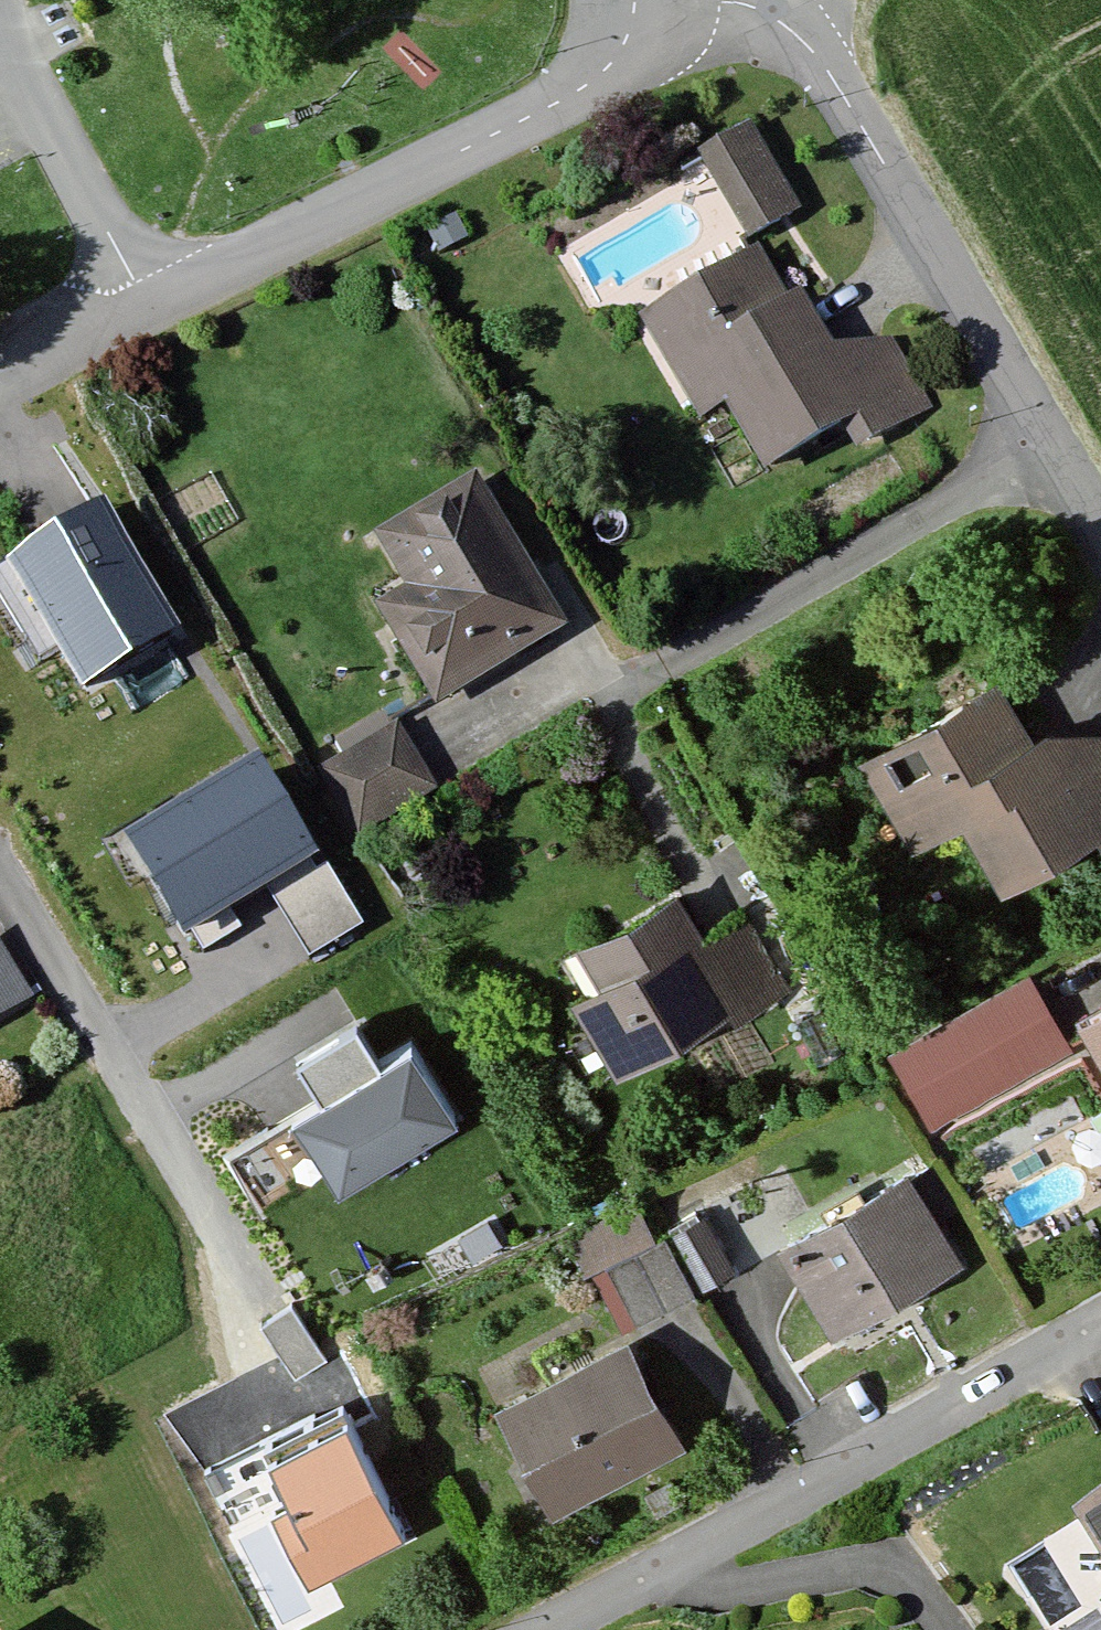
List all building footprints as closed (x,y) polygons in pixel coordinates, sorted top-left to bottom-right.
[(750,127),(702,157),(751,237),(800,207),(750,127)] [(455,215),(428,231),(441,253),(468,237),(455,215)] [(759,253),(646,318),(702,416),(727,401),(766,469),(846,424),(857,444),(926,404),(889,341),(834,348),(805,295),(787,300),(759,253)] [(500,474),(389,529),(421,595),(395,608),(442,699),(579,631),(500,474)] [(99,511),(7,568),(84,691),(175,634),(99,511)] [(866,758),(915,842),(970,811),(1006,874),(1089,827),(1100,848),(1100,736),(1029,728),(1001,681),(866,758)] [(398,728),(321,772),(358,838),(436,794),(398,728)] [(253,765),(123,845),(183,942),(266,891),(313,862),(253,765)] [(318,871),(313,862),(266,891),(309,960),(365,926),(327,866),(318,871)] [(677,891),(574,946),(593,981),(576,1000),(616,1074),(785,984),(745,911),(701,935),(677,891)] [(30,999),(0,950),(0,1018),(30,999)] [(1028,978),(891,1052),(932,1127),(1069,1053),(1028,978)] [(1081,1017),(1100,1052),(1100,1006),(1081,1017)] [(357,1018),(301,1053),(323,1090),(290,1110),(338,1188),(456,1115),(410,1041),(382,1059),(357,1018)] [(920,1170),(791,1239),(846,1340),(975,1272),(920,1170)] [(637,1204),(575,1236),(621,1324),(693,1288),(667,1236),(665,1233),(655,1238),(637,1204)] [(704,1216),(667,1236),(693,1288),(733,1268),(704,1216)] [(292,1306),(261,1324),(294,1379),(325,1360),(292,1306)] [(681,1443),(627,1340),(504,1404),(558,1507),(681,1443)] [(302,1587),(407,1532),(343,1410),(258,1454),(286,1507),(266,1517),(302,1587)] [(1079,1512),(1100,1548),(1100,1499),(1079,1512)]
